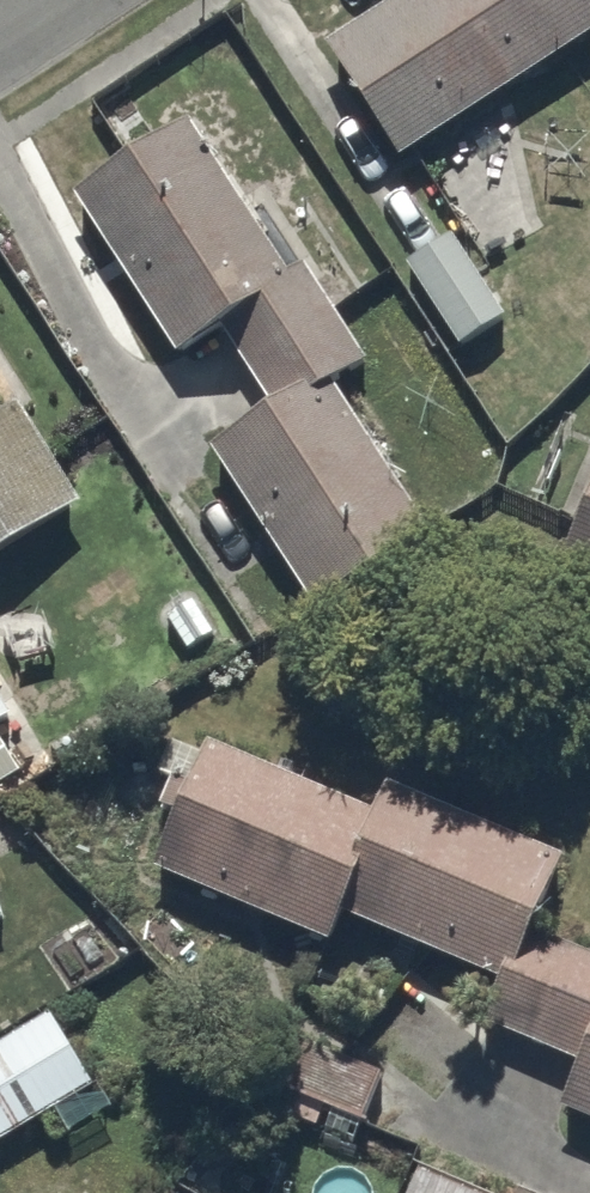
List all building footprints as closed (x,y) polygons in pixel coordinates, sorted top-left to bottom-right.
[(395,173),(589,47),(589,22),(576,0),(424,0),(325,64),(395,173)] [(190,135),(73,208),(175,372),(222,342),(267,415),(204,454),(312,627),(428,555),(331,400),(367,377),(299,267),(279,279),(190,135)] [(402,280),(453,361),(507,327),(455,246),(402,280)] [(80,524),(18,421),(0,431),(0,571),(80,524)] [(558,584),(589,598),(589,510),(558,584)] [(12,728),(0,710),(0,736),(12,728)] [(187,801),(170,794),(158,823),(175,830),(152,888),(331,960),(344,930),(498,992),(481,1036),(578,1076),(557,1127),(589,1140),(589,955),(535,933),(562,866),(383,794),(373,819),(206,752),(187,801)] [(0,1057),(0,1154),(43,1127),(54,1145),(61,1141),(66,1149),(106,1125),(48,1028),(0,1057)] [(420,1179),(413,1192),(453,1192),(420,1179)]
